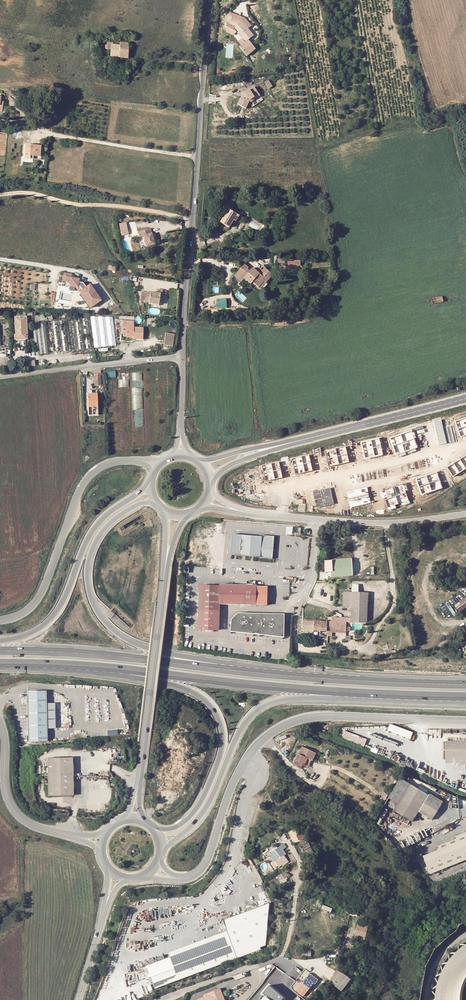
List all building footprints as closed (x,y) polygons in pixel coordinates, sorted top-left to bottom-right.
[(234,17),(232,24),(239,26),(237,28),(249,41),(257,33),(245,20),(234,17)] [(109,59),(125,61),(127,46),(111,43),(110,48),(105,47),(104,52),(110,53),(109,59)] [(243,94),(239,102),(245,106),(251,98),(261,92),(255,85),(245,91),(247,93),(245,95),(243,94)] [(42,149),(26,148),(26,161),(32,162),(32,160),(42,160),(42,149)] [(220,219),(229,225),(234,218),(236,219),(240,212),(234,207),(233,209),(225,204),(220,212),(224,214),(220,219)] [(144,249),(152,247),(148,231),(136,235),(137,238),(140,237),(144,249)] [(244,276),(245,275),(250,268),(248,266),(249,264),(245,261),(237,270),(244,276)] [(264,270),(262,271),(261,270),(254,279),(260,284),(265,277),(267,279),(274,270),(266,264),(262,268),(264,270)] [(249,277),(253,280),(254,279),(261,270),(256,266),(255,266),(254,268),(252,266),(250,268),(245,275),(249,277)] [(242,278),(244,276),(237,270),(235,272),(242,278)] [(63,272),(62,281),(69,282),(69,286),(76,287),(90,308),(102,300),(91,283),(86,286),(83,282),(79,281),(79,278),(72,277),(72,273),(63,272)] [(224,297),(227,291),(223,289),(219,297),(223,299),(227,301),(229,299),(224,297)] [(149,305),(156,306),(156,302),(156,299),(159,299),(160,292),(154,291),(153,295),(147,294),(146,303),(146,305),(149,305)] [(28,341),(27,318),(15,319),(16,341),(28,341)] [(92,318),(95,349),(116,347),(113,319),(92,318)] [(93,349),(90,319),(70,320),(72,350),(93,349)] [(143,334),(142,328),(134,328),(134,321),(122,320),(122,330),(126,331),(126,334),(126,337),(134,337),(133,339),(143,339),(143,334)] [(70,351),(68,321),(46,323),(50,354),(70,351)] [(47,353),(44,323),(35,324),(38,354),(47,353)] [(172,350),(173,342),(165,341),(164,349),(172,350)] [(98,394),(92,394),(88,394),(88,407),(93,407),(98,407),(98,394)] [(233,554),(242,555),(244,534),(235,533),(233,554)] [(275,541),(274,540),(261,540),(261,535),(244,534),(242,555),(274,557),(275,541)] [(346,565),(352,564),(352,557),(330,559),(330,565),(325,565),(325,571),(330,570),(347,569),(346,565)] [(347,569),(330,570),(331,576),(353,575),(352,564),(346,565),(347,569)] [(254,603),(254,602),(254,586),(255,584),(254,584),(245,583),(218,583),(217,584),(197,584),(197,628),(217,628),(217,602),(254,603)] [(265,586),(254,586),(254,602),(264,602),(265,586)] [(342,607),(351,607),(351,592),(343,591),(342,607)] [(359,592),(351,592),(351,607),(351,616),(355,616),(362,620),(362,623),(366,623),(367,593),(359,592)] [(454,604),(459,612),(465,607),(465,596),(454,604)] [(231,619),(231,631),(284,637),(284,614),(238,613),(231,619)] [(324,629),(324,630),(344,631),(344,625),(344,620),(351,620),(351,616),(331,615),(331,620),(302,619),(301,628),(324,629)] [(29,742),(47,741),(46,691),(28,691),(29,742)] [(412,734),(391,724),(388,729),(409,740),(412,734)] [(371,740),(344,730),(342,737),(368,747),(371,740)] [(446,740),(446,757),(457,757),(457,763),(465,763),(465,740),(446,740)] [(306,756),(310,758),(314,750),(302,744),(298,752),(292,763),(298,766),(300,762),(302,763),(306,756)] [(48,758),(48,796),(74,795),(73,757),(48,758)] [(412,822),(419,811),(433,819),(443,801),(401,777),(385,803),(412,822)] [(441,848),(423,855),(431,874),(465,860),(465,832),(456,836),(457,839),(440,845),(441,848)] [(267,853),(277,865),(283,861),(285,863),(287,861),(276,846),(267,853)] [(279,879),(288,874),(286,870),(277,875),(279,879)] [(268,935),(270,904),(223,920),(227,931),(168,951),(170,956),(144,965),(154,989),(261,950),(261,948),(258,939),(268,935)] [(357,923),(354,934),(363,936),(366,925),(357,923)] [(268,945),(268,935),(258,939),(261,948),(268,945)] [(463,945),(456,951),(449,957),(443,964),(439,972),(435,981),(433,990),(432,999),(465,999),(465,944),(463,945)] [(348,951),(342,949),(339,955),(345,957),(348,951)] [(367,971),(369,963),(358,960),(356,969),(365,971),(367,971)] [(328,967),(323,974),(328,978),(333,972),(328,967)] [(340,989),(350,977),(336,968),(333,972),(328,978),(327,979),(340,989)] [(315,982),(318,978),(307,971),(295,989),(303,995),(313,981),(315,982)] [(264,995),(260,999),(281,999),(284,997),(268,984),(261,993),(264,995)] [(220,988),(205,994),(206,996),(198,999),(224,999),(220,988)]
